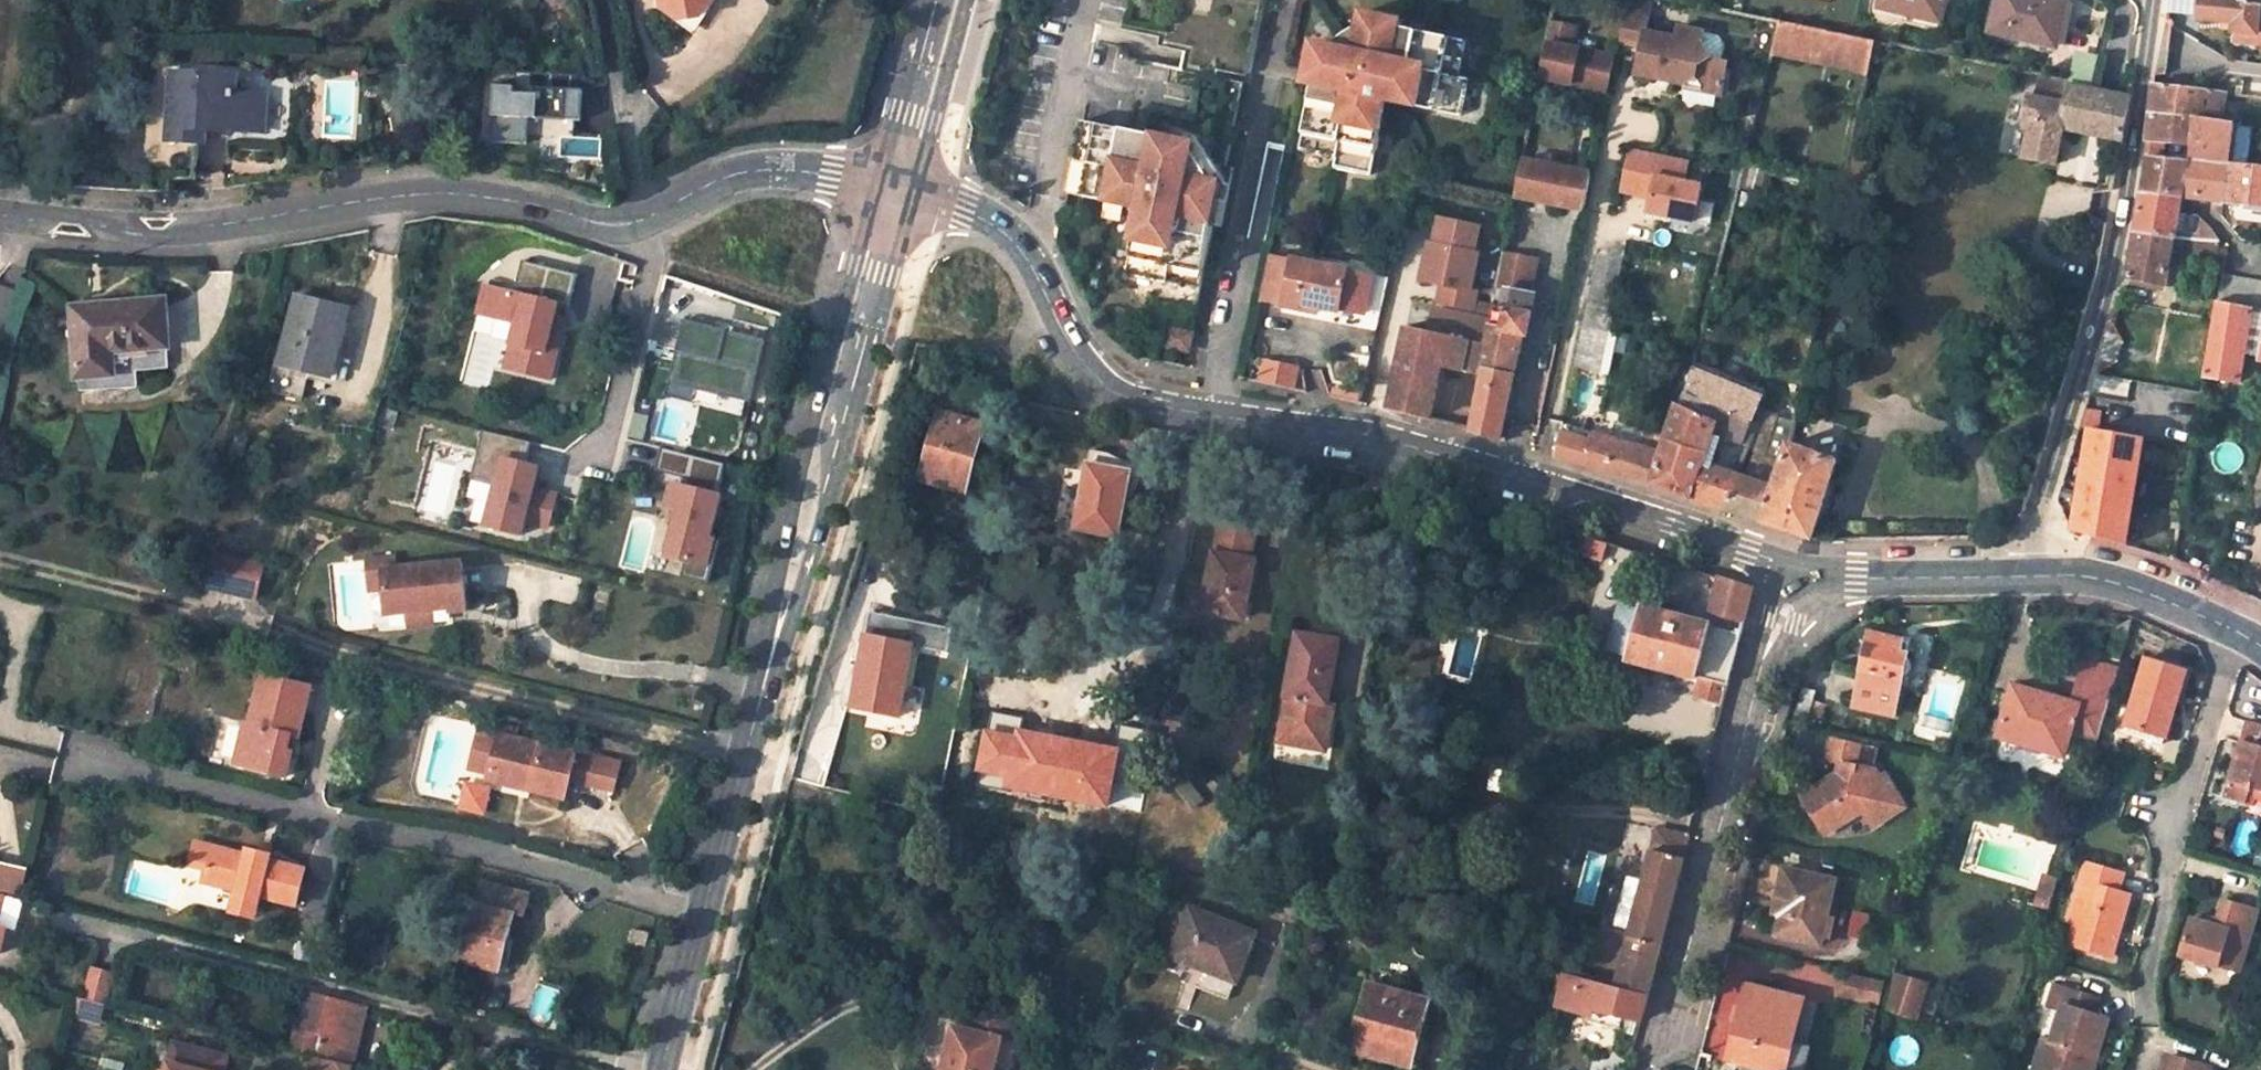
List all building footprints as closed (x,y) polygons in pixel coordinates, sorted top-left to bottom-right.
[(662,1),(680,12),(700,10),(706,0),(662,0),(662,1)] [(1651,0),(1625,0),(1618,38),(1640,42),(1635,70),(1684,80),(1695,75),(1704,88),(1721,91),(1727,58),(1710,55),(1701,40),(1703,29),(1678,24),(1675,38),(1644,32),(1651,0)] [(1880,6),(1940,21),(1945,0),(1881,0),(1880,6)] [(1989,31),(2051,46),(2055,25),(2061,27),(2066,0),(1997,0),(1989,31)] [(2197,18),(2233,21),(2233,30),(2256,33),(2259,3),(2247,0),(2199,0),(2197,18)] [(1380,12),(1361,8),(1358,24),(1329,43),(1313,39),(1310,59),(1317,60),(1316,67),(1321,68),(1318,82),(1313,81),(1313,82),(1299,147),(1335,154),(1333,164),(1370,171),(1385,97),(1460,112),(1467,75),(1458,73),(1465,38),(1399,24),(1378,20),(1380,12)] [(1401,16),(1380,12),(1378,20),(1399,24),(1401,16)] [(1575,24),(1550,18),(1539,76),(1607,89),(1615,53),(1571,45),(1575,24)] [(1772,50),(1864,70),(1870,38),(1780,19),(1772,50)] [(2095,82),(2099,57),(2076,53),(2072,78),(2095,82)] [(1317,60),(1310,59),(1305,80),(1313,82),(1313,81),(1318,82),(1321,68),(1316,67),(1317,60)] [(236,75),(170,72),(166,139),(197,140),(199,119),(208,119),(229,121),(229,129),(258,130),(261,95),(234,94),(236,75)] [(2121,138),(2129,97),(2069,84),(2069,80),(2041,74),(2037,95),(2029,94),(2024,118),(2032,120),(2024,155),(2054,161),(2062,126),(2121,138)] [(2193,119),(2194,113),(2220,116),(2224,92),(2153,83),(2150,113),(2193,119)] [(576,89),(494,85),(491,142),(527,144),(528,118),(575,120),(576,89)] [(2231,147),(2234,125),(2219,123),(2193,119),(2150,113),(2147,139),(2231,147)] [(2219,123),(2220,116),(2194,113),(2193,119),(2219,123)] [(1199,150),(1202,135),(1183,131),(1182,138),(1080,118),(1065,190),(1073,191),(1142,205),(1128,269),(1203,285),(1217,223),(1222,200),(1229,201),(1233,182),(1218,179),(1199,150)] [(206,141),(208,119),(199,119),(197,140),(206,141)] [(1233,182),(1202,135),(1199,150),(1218,179),(1233,182)] [(1688,155),(1628,143),(1620,186),(1650,192),(1647,207),(1694,216),(1701,180),(1684,177),(1688,155)] [(1572,166),(1522,157),(1514,195),(1565,204),(1572,166)] [(2239,202),(2260,204),(2260,165),(2227,161),(2227,164),(2146,157),(2134,231),(2171,238),(2173,238),(2181,195),(2239,202)] [(1583,207),(1591,169),(1572,166),(1565,204),(1583,207)] [(1229,201),(1222,200),(1217,223),(1224,224),(1229,201)] [(1442,283),(1438,301),(1472,309),(1477,289),(1471,288),(1479,251),(1475,250),(1480,225),(1441,216),(1435,242),(1430,240),(1422,278),(1442,283)] [(2218,246),(2219,237),(2214,229),(2207,228),(2204,244),(2218,246)] [(2169,253),(2171,238),(2134,231),(2126,278),(2166,285),(2169,253)] [(1606,301),(1620,232),(1607,244),(1598,252),(1574,365),(1602,372),(1611,329),(1604,328),(1609,302),(1606,301)] [(2169,253),(2223,258),(2225,248),(2218,246),(2204,244),(2173,238),(2171,238),(2169,253)] [(1525,333),(1533,292),(1528,291),(1535,257),(1503,251),(1496,285),(1506,287),(1502,304),(1506,304),(1501,328),(1488,325),(1485,342),(1479,367),(1512,374),(1520,332),(1525,333)] [(1291,256),(1270,252),(1261,294),(1282,299),(1282,301),(1299,304),(1300,299),(1339,307),(1340,304),(1364,310),(1372,274),(1348,269),(1349,266),(1292,254),(1291,256)] [(578,274),(522,260),(515,292),(486,285),(479,314),(517,324),(506,368),(552,379),(567,318),(556,315),(559,304),(570,307),(578,274)] [(2221,273),(2216,300),(2253,307),(2260,308),(2260,280),(2221,273)] [(346,311),(296,298),(279,363),(273,362),(265,391),(298,399),(305,370),(329,376),(346,311)] [(2247,341),(2253,307),(2216,300),(2203,374),(2239,381),(2247,341)] [(165,302),(74,309),(78,378),(114,375),(113,354),(169,348),(165,302)] [(1439,305),(1434,330),(1482,341),(1487,316),(1439,305)] [(2260,345),(2260,308),(2253,307),(2247,341),(2260,345)] [(765,346),(684,322),(661,397),(680,403),(684,389),(747,408),(765,346)] [(1434,330),(1406,324),(1395,377),(1376,373),(1369,403),(1429,417),(1441,365),(1478,372),(1479,367),(1485,342),(1482,341),(1434,330)] [(1197,331),(1175,327),(1171,344),(1194,349),(1197,331)] [(170,371),(169,348),(113,354),(114,375),(138,373),(170,371)] [(1763,387),(1693,358),(1691,365),(1761,393),(1763,387)] [(1270,360),(1266,381),(1298,387),(1303,366),(1270,360)] [(1761,393),(1691,365),(1685,389),(1751,415),(1761,393)] [(1478,372),(1467,427),(1500,437),(1512,374),(1479,367),(1478,372)] [(78,378),(80,394),(139,390),(138,373),(114,375),(78,378)] [(1735,472),(1703,463),(1713,427),(1742,439),(1751,415),(1685,389),(1681,403),(1677,403),(1661,450),(1562,421),(1556,453),(1724,508),(1735,472)] [(966,493),(984,425),(939,413),(920,481),(966,493)] [(2089,427),(2073,528),(2127,544),(2144,436),(2089,427)] [(531,441),(483,430),(471,477),(497,484),(487,526),(522,535),(525,522),(548,528),(556,495),(533,489),(538,467),(525,464),(531,441)] [(1835,459),(1788,443),(1774,485),(1762,520),(1811,537),(1835,459)] [(726,463),(661,447),(656,470),(687,478),(685,486),(675,484),(670,507),(685,511),(680,530),(675,528),(668,555),(687,560),(683,576),(709,582),(719,539),(711,537),(721,495),(718,494),(726,463)] [(1107,454),(1092,451),(1077,528),(1117,536),(1130,473),(1104,468),(1107,454)] [(1774,485),(1735,472),(1724,508),(1762,520),(1774,485)] [(1255,534),(1221,526),(1215,553),(1212,552),(1200,612),(1243,620),(1255,561),(1250,560),(1255,534)] [(255,600),(263,566),(213,553),(204,588),(255,600)] [(459,561),(381,569),(387,611),(448,606),(448,610),(463,608),(459,561)] [(1712,612),(1745,620),(1753,589),(1720,578),(1712,612)] [(1708,626),(1709,623),(1683,617),(1685,608),(1668,603),(1665,612),(1641,606),(1639,610),(1628,658),(1627,661),(1694,679),(1695,675),(1698,676),(1729,685),(1741,635),(1708,626)] [(1639,610),(1617,605),(1605,652),(1628,658),(1639,610)] [(952,632),(869,615),(849,714),(897,724),(912,649),(947,656),(952,632)] [(1339,640),(1297,634),(1277,741),(1325,749),(1332,706),(1326,705),(1339,640)] [(1900,655),(1903,642),(1870,634),(1855,706),(1896,715),(1903,678),(1909,675),(1911,662),(1908,657),(1900,655)] [(1908,657),(1910,643),(1903,642),(1900,655),(1908,657)] [(1996,735),(2063,755),(2074,722),(2101,730),(2119,670),(2084,659),(2071,701),(2053,696),(2052,699),(2035,694),(2036,691),(2012,684),(1996,735)] [(2191,674),(2150,660),(2128,729),(2169,741),(2191,674)] [(313,686),(264,674),(251,724),(247,723),(237,764),(288,777),(294,751),(289,750),(292,735),(301,737),(313,686)] [(1724,704),(1729,685),(1698,676),(1693,696),(1724,704)] [(2035,694),(2052,699),(2053,696),(2054,692),(2037,687),(2036,691),(2035,694)] [(212,761),(229,765),(241,722),(224,717),(212,761)] [(2258,790),(2260,790),(2260,725),(2249,721),(2241,749),(2238,757),(2227,795),(2246,801),(2250,788),(2258,790)] [(2128,729),(2126,735),(2168,747),(2169,741),(2128,729)] [(616,791),(624,761),(580,750),(580,751),(500,732),(491,771),(533,781),(531,788),(569,797),(573,780),(616,791)] [(1882,778),(1874,765),(1878,748),(1832,738),(1825,762),(1840,766),(1838,776),(1805,795),(1823,829),(1844,817),(1847,823),(1864,814),(1874,831),(1901,816),(1891,797),(1897,794),(1887,775),(1882,778)] [(2241,749),(2235,747),(2232,755),(2238,757),(2241,749)] [(489,778),(531,788),(533,781),(491,771),(489,778)] [(2246,801),(2253,803),(2255,797),(2260,798),(2260,790),(2258,790),(2250,788),(2246,801)] [(1891,797),(1901,816),(1907,812),(1897,794),(1891,797)] [(1683,847),(1685,840),(1657,833),(1655,840),(1683,847)] [(1655,840),(1617,984),(1646,991),(1683,847),(1655,840)] [(234,897),(257,902),(259,897),(295,905),(303,870),(267,862),(268,856),(246,851),(244,856),(193,844),(187,867),(203,870),(200,883),(235,891),(234,897)] [(2122,873),(2084,861),(2078,880),(2087,882),(2074,921),(2067,942),(2109,955),(2128,895),(2116,891),(2122,873)] [(19,897),(27,871),(0,863),(0,891),(19,897)] [(1834,880),(1783,870),(1773,913),(1780,915),(1776,935),(1819,945),(1834,880)] [(2051,896),(2057,879),(2043,875),(2037,892),(2051,896)] [(2066,918),(2074,921),(2087,882),(2078,880),(2066,918)] [(498,972),(514,913),(524,916),(530,892),(483,881),(460,962),(498,972)] [(2034,902),(2049,906),(2051,896),(2037,892),(2034,902)] [(257,902),(234,897),(230,913),(253,918),(257,902)] [(2257,909),(2222,899),(2216,918),(2214,926),(2206,923),(2188,918),(2177,953),(2216,965),(2218,957),(2241,964),(2257,909)] [(1254,934),(1189,909),(1170,956),(1237,982),(1254,934)] [(2209,915),(2206,923),(2214,926),(2216,918),(2209,915)] [(632,930),(629,944),(645,948),(649,935),(632,930)] [(103,1003),(117,955),(96,949),(82,998),(103,1003)] [(2216,965),(2239,971),(2241,964),(2218,957),(2216,965)] [(1915,1018),(1926,984),(1897,975),(1887,1010),(1915,1018)] [(1564,976),(1556,1007),(1589,1015),(1588,1020),(1619,1027),(1622,1017),(1638,1021),(1644,996),(1564,976)] [(1878,1002),(1882,984),(1848,977),(1844,994),(1878,1002)] [(1429,1000),(1369,984),(1350,1050),(1410,1067),(1429,1000)] [(1746,986),(1728,1059),(1772,1069),(1783,1069),(1791,1035),(1795,1036),(1804,1000),(1746,986)] [(2066,989),(2051,1040),(2059,1042),(2050,1069),(2097,1069),(2113,1020),(2089,1013),(2095,998),(2066,989)] [(301,993),(287,1049),(316,1056),(346,1064),(361,1008),(301,993)] [(956,1026),(945,1069),(995,1069),(1003,1038),(1010,1011),(974,1001),(967,1029),(956,1026)] [(1014,1041),(1021,1014),(1010,1011),(1003,1038),(1014,1041)] [(2059,1042),(2051,1040),(2042,1069),(2050,1069),(2059,1042)] [(233,1058),(185,1046),(179,1069),(230,1069),(233,1058)] [(351,1065),(346,1064),(316,1056),(312,1069),(350,1069),(351,1065)] [(2167,1058),(2164,1069),(2208,1069),(2167,1058)]
